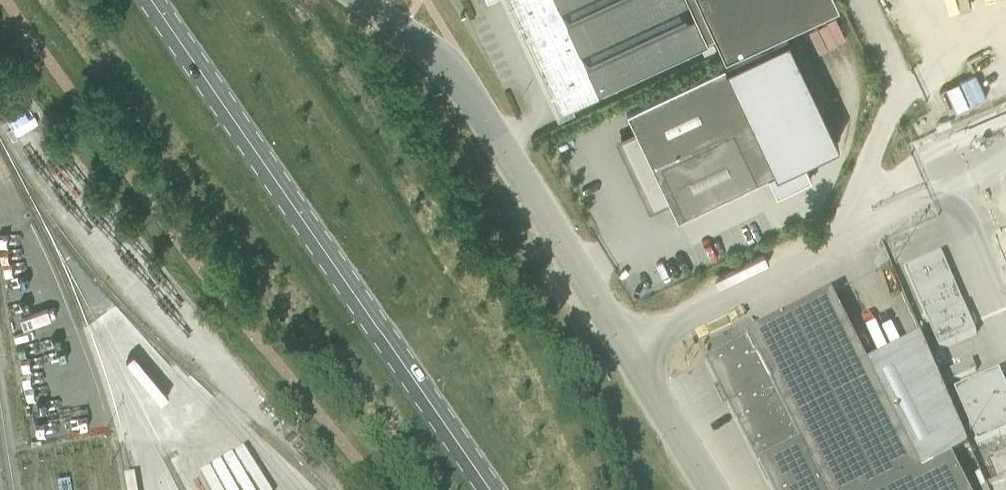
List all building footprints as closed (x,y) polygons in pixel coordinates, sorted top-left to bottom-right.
[(560,106),(603,86),(706,38),(705,37),(714,33),(723,52),(836,0),(511,0),(560,106)] [(626,113),(653,167),(646,170),(663,205),(677,198),(684,212),(676,216),(677,218),(774,172),(782,187),(774,191),(775,194),(810,177),(801,159),(837,142),(787,35),(626,113)] [(942,254),(905,270),(940,351),(977,335),(942,254)] [(954,461),(924,476),(872,374),(833,296),(757,335),(707,360),(725,397),(730,406),(772,489),(969,489),(954,461)] [(919,349),(872,374),(924,476),(954,461),(965,455),(919,349)] [(973,362),(948,373),(952,383),(977,372),(973,362)] [(956,393),(979,447),(1005,435),(1005,386),(1001,373),(956,393)]
